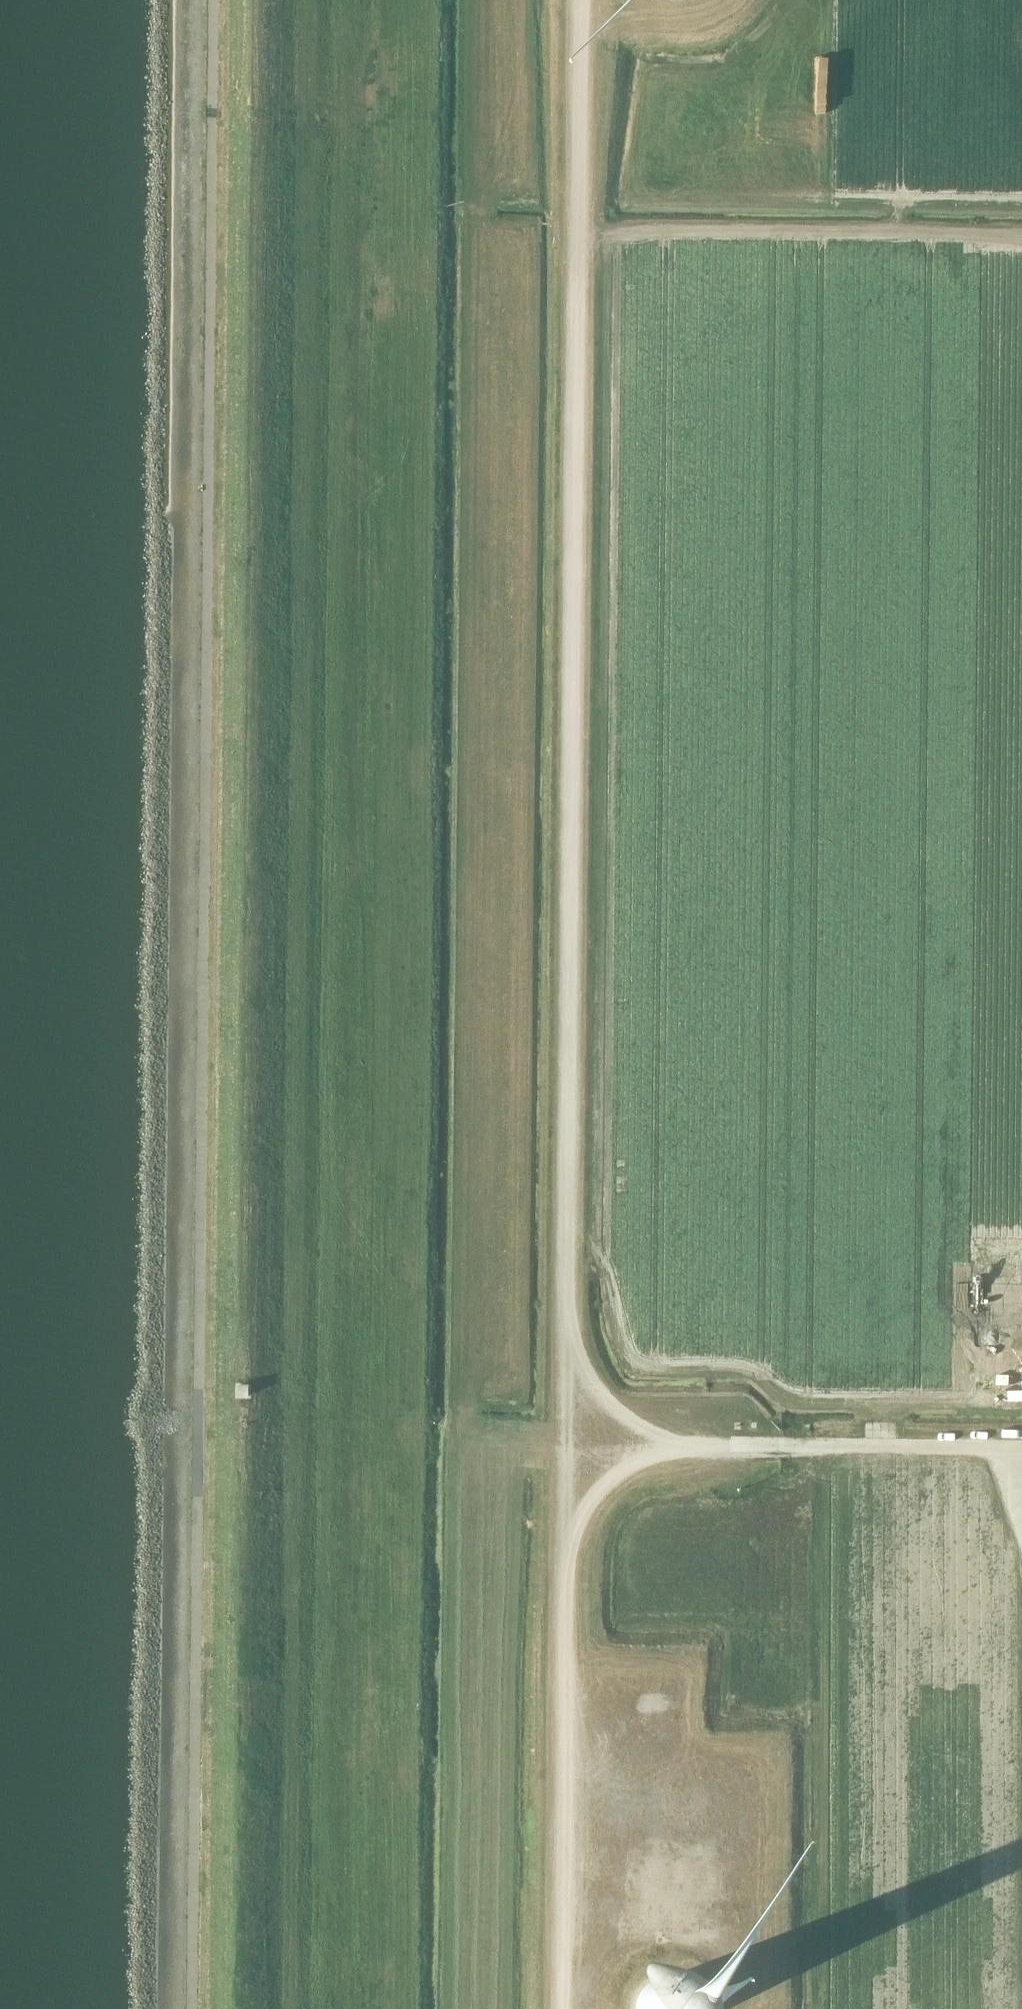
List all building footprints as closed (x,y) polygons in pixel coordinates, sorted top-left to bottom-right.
[(632,2008),(698,2008),(697,1999),(693,1991),(687,1983),(679,1978),(670,1975),(661,1975),(651,1977),(643,1983),(637,1990),(633,1998),(632,2008)]
